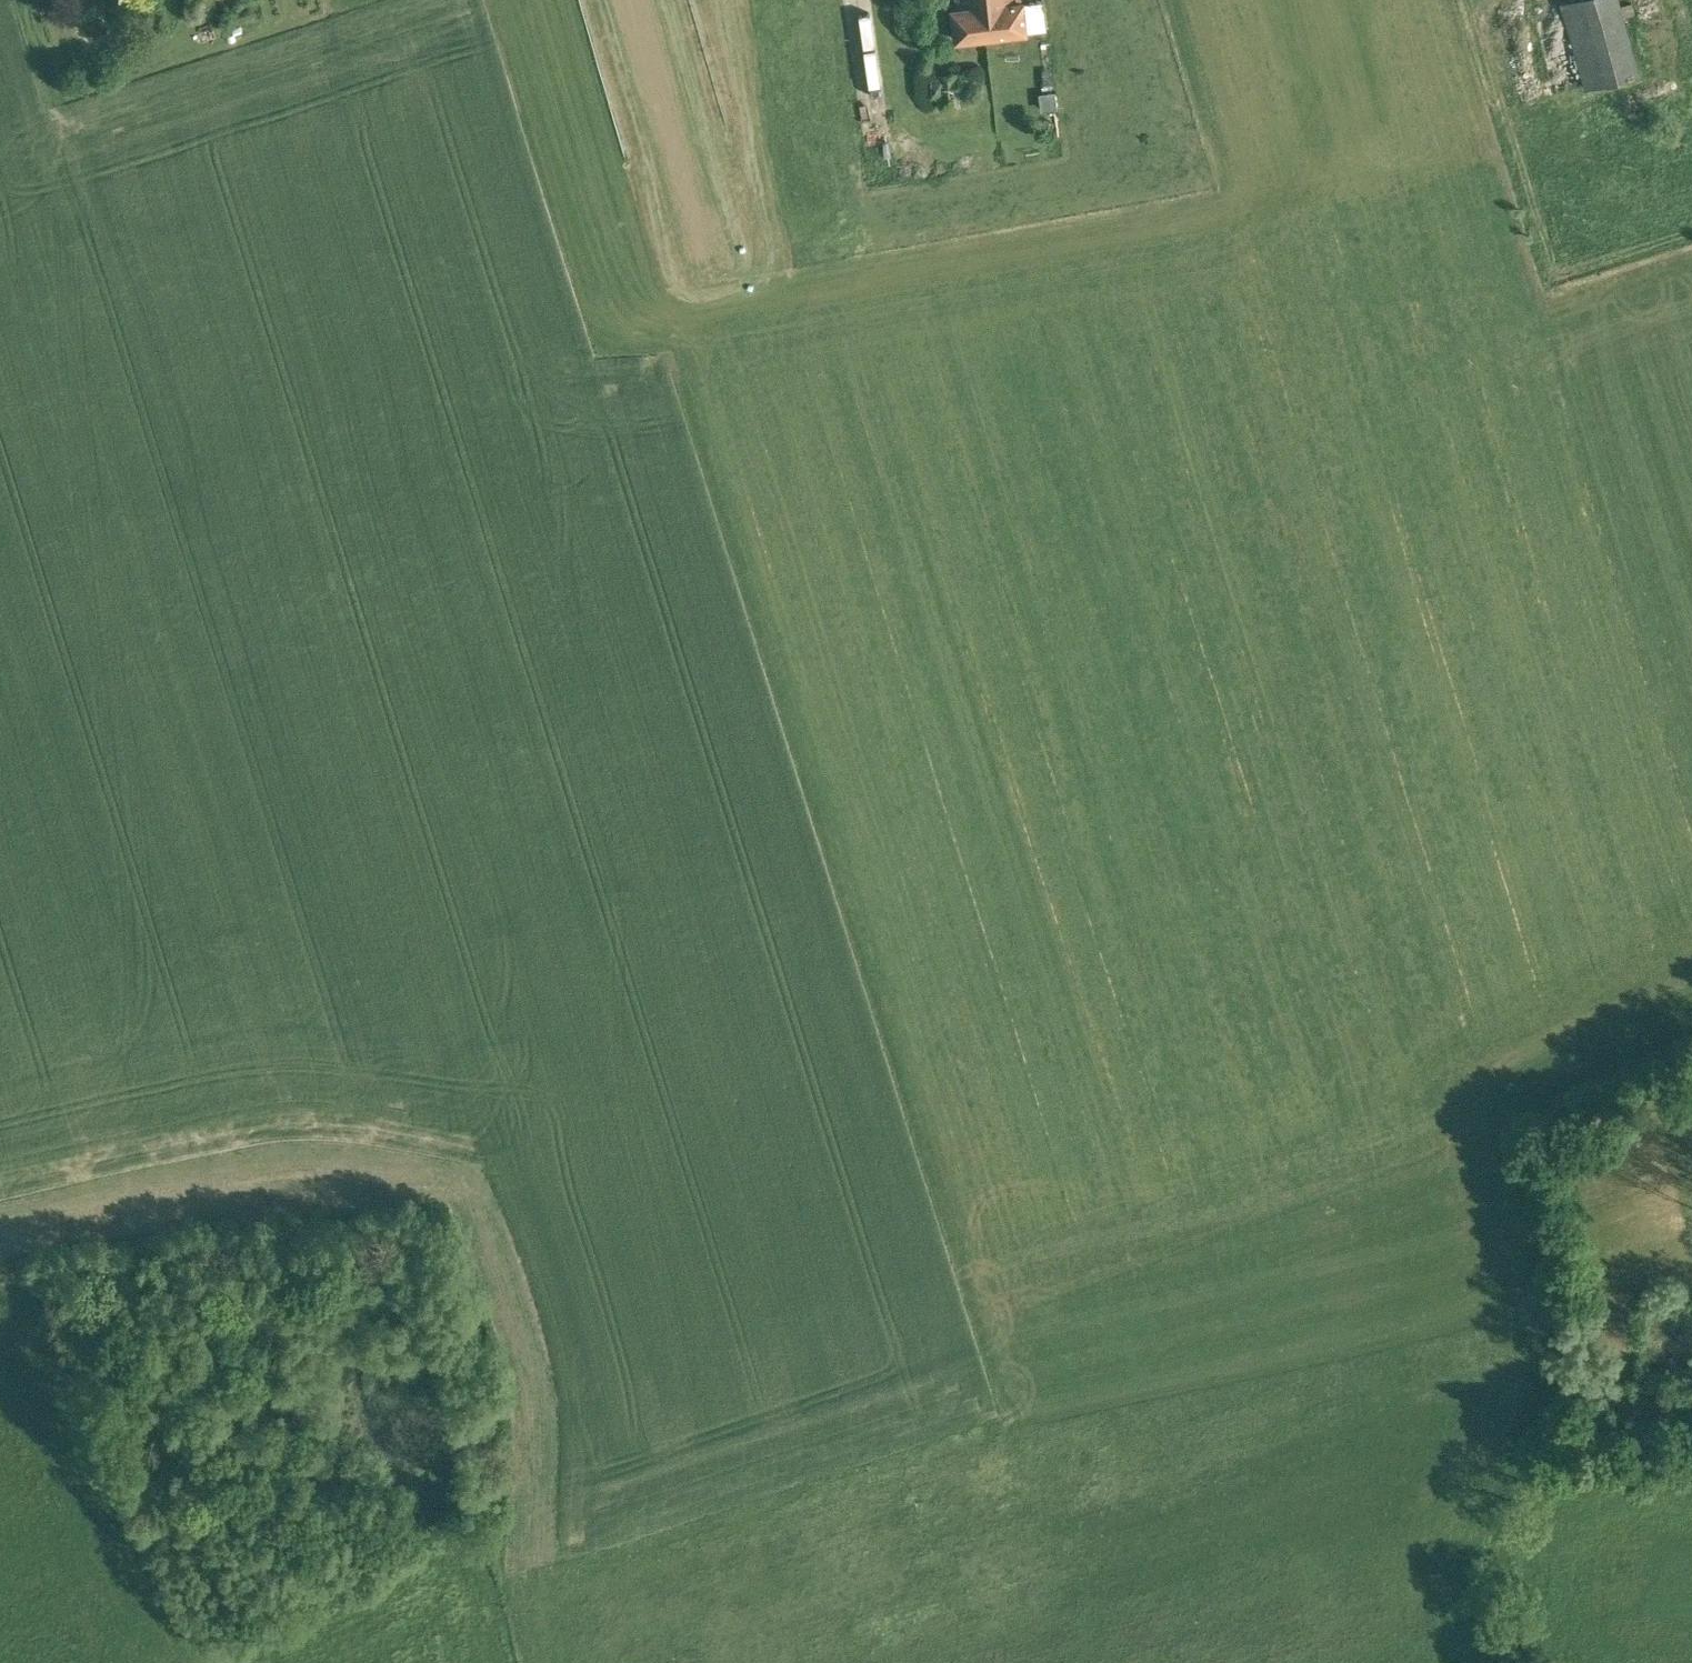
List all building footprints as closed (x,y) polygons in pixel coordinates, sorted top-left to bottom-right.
[(959,7),(953,8),(956,39),(1028,31),(1024,0),(1020,0),(958,0),(959,7)] [(1029,24),(1052,23),(1051,0),(1028,0),(1029,24)] [(1585,89),(1641,74),(1628,30),(1619,0),(1568,0),(1562,2),(1585,89)] [(930,76),(932,95),(941,95),(942,106),(961,104),(961,94),(970,92),(969,73),(959,74),(959,72),(941,74),(941,75),(930,76)] [(1042,110),(1059,108),(1057,91),(1040,93),(1042,110)] [(1611,244),(1600,249),(1610,270),(1620,265),(1611,244)]
